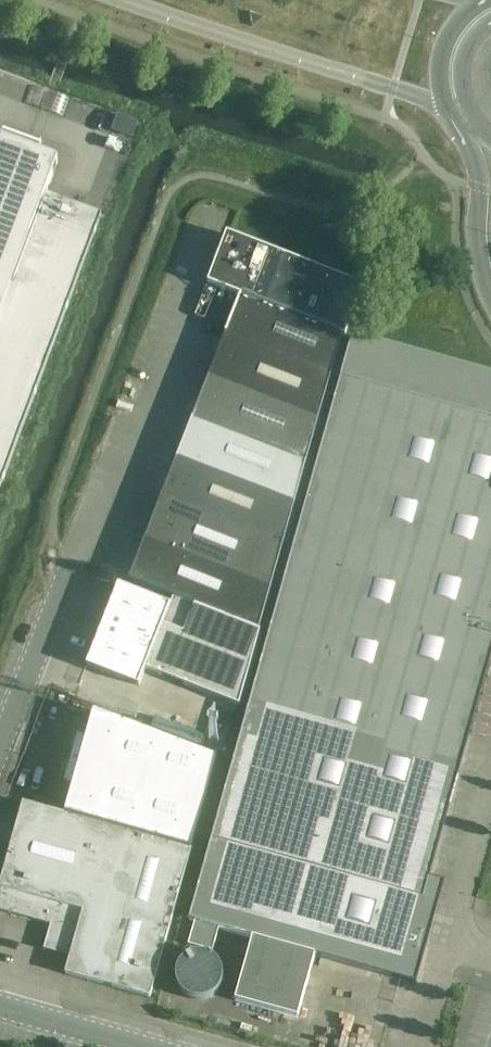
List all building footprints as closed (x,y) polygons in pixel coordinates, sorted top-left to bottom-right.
[(100,219),(101,217),(45,196),(57,161),(38,154),(0,141),(0,489),(100,219)] [(240,296),(341,335),(341,336),(344,337),(358,286),(226,234),(218,255),(217,254),(213,258),(214,263),(215,263),(207,284),(240,296)] [(240,296),(224,336),(330,377),(341,336),(341,335),(240,296)] [(208,376),(318,419),(330,377),(224,336),(208,376)] [(188,945),(212,951),(218,928),(252,938),(234,1001),(297,1018),(315,955),(400,979),(415,984),(427,943),(411,939),(429,879),(490,659),(466,652),(471,632),(490,638),(490,375),(352,337),(350,344),(340,379),(189,920),(194,922),(188,945)] [(318,419),(208,376),(193,417),(306,461),(318,419)] [(306,461),(193,417),(177,457),(294,503),(306,461)] [(294,503),(177,457),(161,498),(282,545),(294,503)] [(282,545),(161,498),(145,538),(270,587),(282,545)] [(129,580),(173,597),(258,630),(270,587),(145,538),(129,580)] [(173,597),(170,605),(118,585),(86,665),(138,686),(145,669),(239,706),(259,631),(258,631),(258,630),(173,597)] [(77,932),(65,974),(150,998),(151,993),(191,850),(190,850),(216,758),(93,711),(85,739),(77,737),(63,786),(71,788),(64,815),(23,803),(0,883),(0,911),(77,932)]
